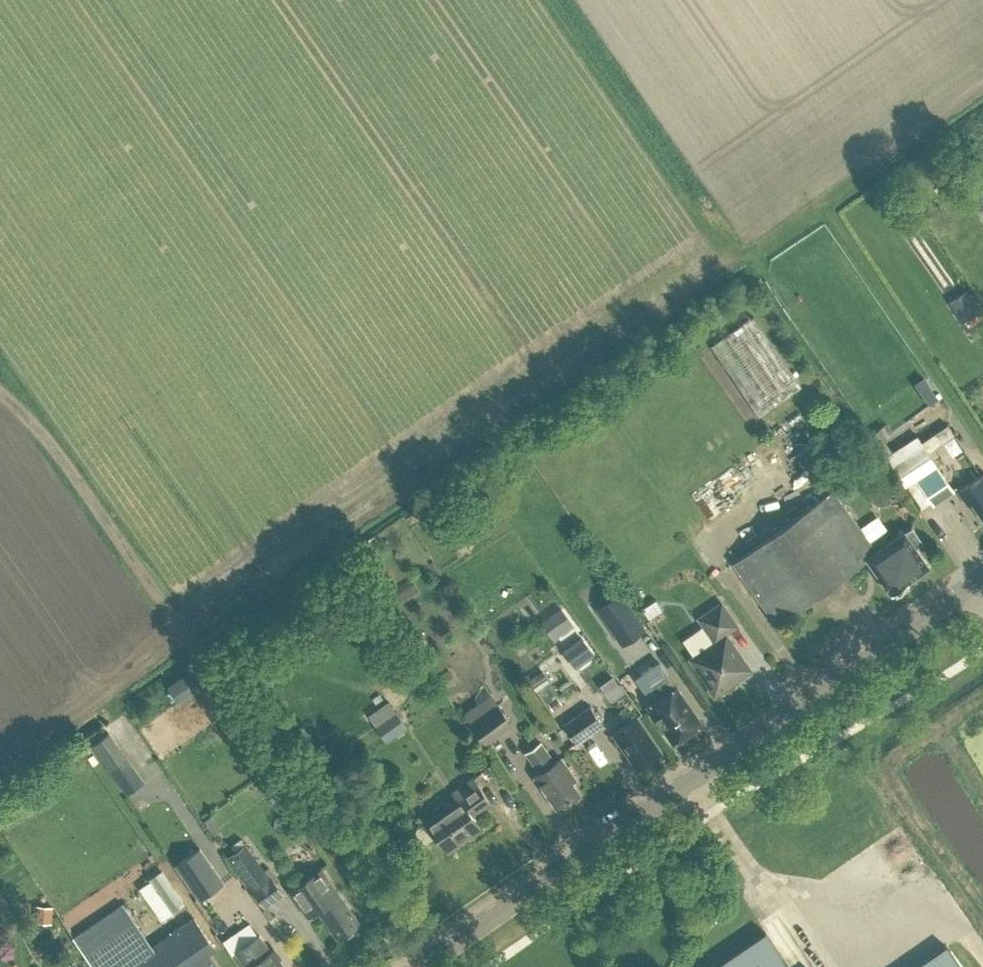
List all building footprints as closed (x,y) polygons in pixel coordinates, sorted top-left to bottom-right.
[(982,203),(982,189),(972,190),(974,204),(982,203)] [(976,309),(965,291),(949,301),(961,320),(976,309)] [(801,385),(752,314),(709,344),(758,415),(801,385)] [(951,423),(930,438),(935,446),(957,431),(951,423)] [(982,519),(982,472),(957,489),(968,504),(971,502),(982,519)] [(925,502),(936,499),(928,476),(917,480),(925,502)] [(880,477),(873,490),(869,488),(868,491),(868,494),(869,497),(871,500),(873,503),(876,504),(879,505),(883,504),(886,503),(888,501),(890,498),(886,496),(892,484),(880,477)] [(732,561),(776,623),(867,558),(890,591),(891,591),(891,592),(907,581),(907,580),(928,565),(915,546),(922,541),(911,526),(876,551),(832,490),(732,561)] [(595,607),(622,645),(645,628),(618,590),(595,607)] [(690,657),(709,686),(708,687),(714,696),(723,690),(722,688),(751,669),(726,633),(737,625),(721,601),(698,617),(714,640),(690,657)] [(588,634),(569,646),(582,666),(601,654),(588,634)] [(699,723),(699,720),(700,719),(677,686),(666,671),(652,681),(662,696),(648,705),(655,716),(654,716),(655,717),(656,717),(661,723),(660,724),(661,725),(671,739),(689,727),(692,728),(699,723)] [(617,699),(632,690),(620,672),(605,682),(617,699)] [(514,722),(499,701),(472,720),(487,742),(514,722)] [(370,717),(386,741),(407,727),(390,703),(370,717)] [(590,705),(564,724),(576,742),(602,723),(590,705)] [(660,751),(636,716),(613,732),(637,766),(660,751)] [(109,733),(91,746),(126,795),(144,782),(109,733)] [(540,772),(535,776),(556,806),(577,790),(564,772),(569,769),(561,757),(554,762),(540,742),(526,752),(540,772)] [(436,834),(444,846),(466,831),(469,835),(480,827),(472,814),(490,801),(473,777),(452,792),(457,799),(426,821),(416,828),(416,832),(422,840),(425,841),(436,834)] [(230,855),(251,885),(266,874),(245,844),(230,855)] [(223,882),(200,848),(176,864),(199,898),(223,882)] [(337,938),(360,922),(338,890),(338,891),(321,867),(320,867),(321,869),(291,889),(290,888),(289,889),(308,916),(309,916),(308,913),(316,907),(337,938)] [(186,903),(163,871),(151,879),(153,881),(140,890),(161,920),(179,907),(182,911),(187,907),(185,904),(186,903)] [(252,889),(263,906),(284,892),(272,875),(252,889)] [(82,905),(91,919),(104,911),(95,897),(82,905)] [(208,951),(215,946),(194,916),(151,946),(123,902),(73,938),(93,966),(184,966),(191,962),(194,966),(219,966),(208,951)] [(50,920),(51,906),(39,905),(38,919),(50,920)] [(0,924),(0,944),(1,945),(23,934),(14,917),(0,924)] [(765,931),(713,966),(790,966),(765,931)] [(247,966),(285,966),(273,949),(270,951),(259,935),(236,951),(247,966)] [(947,945),(915,966),(962,966),(947,945)]
